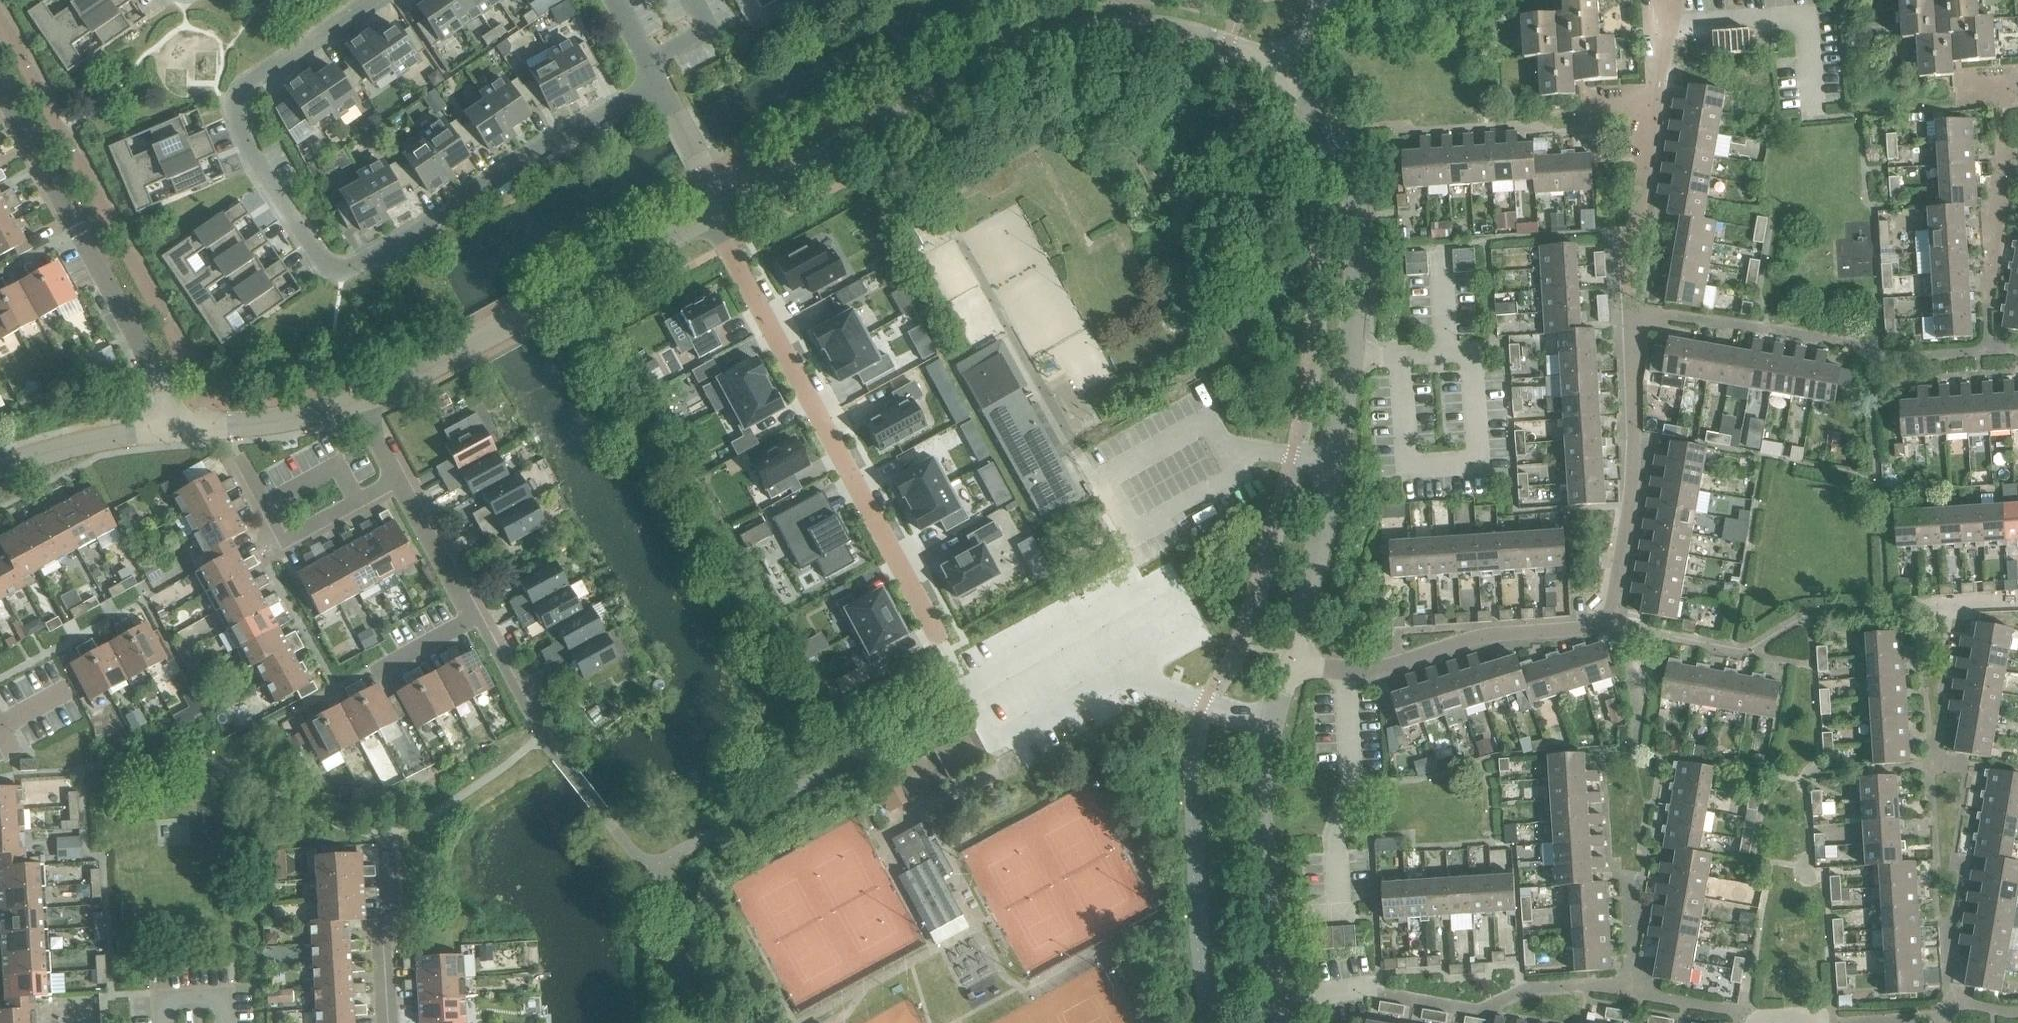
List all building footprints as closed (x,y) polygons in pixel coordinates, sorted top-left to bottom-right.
[(26,13),(46,43),(109,0),(71,0),(74,4),(52,18),(42,2),(26,13)] [(46,43),(66,72),(82,62),(71,46),(92,31),(103,47),(130,28),(118,10),(132,0),(109,0),(46,43)] [(442,0),(430,0),(418,8),(425,18),(415,25),(430,47),(440,41),(441,41),(461,28),(442,0)] [(461,28),(479,15),(469,0),(442,0),(461,28)] [(479,15),(498,2),(497,0),(469,0),(479,15)] [(528,5),(531,10),(537,18),(544,14),(550,10),(543,0),(536,0),(528,5)] [(1617,80),(1616,62),(1611,62),(1610,53),(1615,52),(1614,38),(1600,39),(1599,27),(1594,27),(1594,18),(1598,18),(1597,0),(1592,0),(1563,2),(1565,21),(1556,22),(1555,15),(1521,18),(1522,36),(1527,35),(1528,45),(1523,45),(1524,59),(1538,58),(1539,70),(1544,70),(1544,79),(1540,79),(1541,97),(1575,95),(1574,76),(1582,75),(1583,82),(1617,80)] [(1995,60),(1994,42),(1989,42),(1989,33),(1993,33),(1992,19),(1978,20),(1977,7),(1973,8),(1972,0),(1943,0),(1943,2),(1934,3),(1934,0),(1900,0),(1901,16),(1905,16),(1906,25),(1901,25),(1902,39),(1916,38),(1917,50),(1922,50),(1922,59),(1918,60),(1919,78),(1953,75),(1952,56),(1960,55),(1961,62),(1995,60)] [(532,22),(537,19),(531,10),(521,17),(527,25),(532,22)] [(500,24),(490,31),(496,39),(506,32),(500,24)] [(393,25),(373,39),(372,39),(393,70),(392,70),(397,77),(418,63),(414,56),(424,49),(409,27),(399,34),(393,25)] [(496,39),(490,31),(480,38),(486,46),(496,39)] [(343,62),(347,69),(358,84),(368,77),(372,84),(392,70),(393,70),(372,39),(373,39),(368,32),(347,46),(353,55),(343,62)] [(506,39),(495,47),(503,58),(509,54),(510,45),(506,39)] [(547,53),(551,61),(552,60),(570,93),(570,92),(592,81),(587,71),(597,66),(584,42),(574,48),(570,41),(547,53)] [(534,79),(521,86),(531,101),(536,108),(547,103),(552,112),(574,100),(570,92),(570,93),(552,60),(551,61),(530,72),(534,79)] [(332,67),(312,80),(311,81),(332,111),(331,112),(336,119),(357,104),(353,98),(363,91),(358,84),(347,69),(338,76),(332,67)] [(436,70),(426,77),(433,87),(443,80),(436,70)] [(311,81),(312,80),(307,73),(286,88),(291,97),(282,104),(297,126),(307,119),(311,125),(331,112),(332,111),(311,81)] [(480,94),(485,101),(486,100),(507,130),(527,116),(521,108),(531,101),(521,86),(516,79),(506,86),(502,79),(480,94)] [(1672,110),(1685,112),(1685,108),(1721,114),(1725,92),(1689,86),(1686,102),(1673,99),(1672,110)] [(433,90),(422,98),(430,109),(441,101),(433,90)] [(470,121),(460,127),(470,143),(475,150),(485,143),(491,152),(512,137),(507,130),(486,100),(485,101),(465,114),(470,121)] [(1668,131),(1681,133),(1682,129),(1717,135),(1721,114),(1685,108),(1685,112),(1683,123),(1670,121),(1668,131)] [(375,113),(364,121),(370,130),(381,123),(375,113)] [(1944,113),(1932,114),(1933,122),(1935,122),(1944,121),(1944,113)] [(125,140),(107,147),(121,180),(210,143),(205,131),(187,138),(179,117),(148,130),(156,148),(132,158),(125,140)] [(1936,144),(1972,141),(1977,141),(1976,134),(1972,135),(1971,119),(1944,121),(1935,122),(1936,144)] [(419,135),(424,142),(425,142),(446,172),(466,158),(460,149),(470,143),(460,127),(455,120),(445,127),(441,121),(419,135)] [(1664,152),(1677,154),(1678,151),(1714,157),(1717,135),(1682,129),(1681,133),(1679,144),(1666,142),(1664,152)] [(1513,182),(1534,180),(1535,180),(1533,153),(1533,144),(1517,145),(1516,132),(1506,133),(1507,146),(1511,146),(1513,182)] [(1491,183),(1513,182),(1511,146),(1507,146),(1496,147),(1495,133),(1485,134),(1485,147),(1489,147),(1491,183)] [(1886,135),(1886,147),(1897,147),(1896,134),(1886,135)] [(1470,185),(1491,183),(1489,147),(1485,147),(1474,148),(1473,135),(1463,135),(1464,149),(1468,148),(1470,185)] [(1448,186),(1470,185),(1468,148),(1464,149),(1452,149),(1452,136),(1441,137),(1442,150),(1446,150),(1448,186)] [(1427,187),(1448,186),(1446,150),(1442,150),(1431,151),(1430,138),(1420,138),(1421,151),(1425,151),(1427,187)] [(1936,144),(1938,165),(1974,163),(1978,163),(1978,156),(1973,156),(1972,141),(1936,144)] [(409,162),(399,169),(409,186),(413,192),(424,184),(430,193),(451,179),(446,172),(425,142),(424,142),(404,156),(409,162)] [(210,143),(121,180),(135,213),(152,206),(145,188),(168,178),(176,196),(206,183),(198,162),(215,155),(210,143)] [(1546,143),(1533,144),(1533,153),(1546,152),(1546,143)] [(1897,147),(1886,147),(1887,160),(1897,159),(1897,147)] [(342,150),(332,155),(340,170),(350,165),(342,150)] [(1561,151),(1561,156),(1563,192),(1592,190),(1590,154),(1575,155),(1574,150),(1561,151)] [(1405,189),(1427,187),(1425,151),(1421,151),(1402,153),(1405,189)] [(1661,173),(1674,175),(1674,172),(1710,178),(1714,157),(1678,151),(1677,154),(1675,166),(1662,163),(1661,173)] [(1535,180),(1534,180),(1535,194),(1563,192),(1561,156),(1546,157),(1546,152),(1533,153),(1535,180)] [(358,174),(362,182),(363,181),(380,213),(381,213),(402,201),(397,192),(409,186),(399,169),(395,163),(384,169),(381,162),(358,174)] [(1938,165),(1939,187),(1975,185),(1980,184),(1979,177),(1975,178),(1974,163),(1938,165)] [(1657,195),(1670,197),(1671,193),(1706,199),(1710,178),(1674,172),(1674,175),(1672,187),(1659,185),(1657,195)] [(1888,178),(1889,190),(1899,190),(1899,177),(1888,178)] [(363,181),(362,182),(341,193),(344,200),(334,206),(347,229),(357,223),(362,233),(385,220),(381,213),(380,213),(363,181)] [(1939,187),(1940,208),(1968,207),(1977,207),(1977,206),(1981,206),(1981,199),(1976,199),(1975,185),(1939,187)] [(15,197),(11,188),(0,194),(0,205),(15,197)] [(1899,190),(1889,190),(1890,203),(1900,202),(1899,190)] [(1667,215),(1680,217),(1703,220),(1706,199),(1671,193),(1670,197),(1667,215)] [(1406,195),(1405,195),(1396,196),(1397,208),(1407,208),(1406,195)] [(14,222),(14,221),(9,211),(20,205),(15,197),(0,205),(0,230),(14,222)] [(180,286),(244,242),(233,225),(248,214),(240,203),(160,257),(180,286)] [(1927,209),(1929,231),(1965,229),(1964,216),(1968,215),(1968,207),(1940,208),(1927,209)] [(1516,213),(1495,215),(1496,230),(1517,228),(1516,213)] [(1680,217),(1677,238),(1712,244),(1716,222),(1703,220),(1680,217)] [(1757,217),(1755,229),(1765,231),(1767,219),(1757,217)] [(1564,218),(1551,218),(1551,228),(1564,227),(1564,218)] [(0,230),(0,255),(12,248),(17,256),(33,248),(29,239),(25,241),(19,230),(22,228),(17,219),(14,221),(14,222),(0,230)] [(1878,222),(1879,234),(1889,234),(1888,221),(1878,222)] [(1537,224),(1528,224),(1529,234),(1538,233),(1537,224)] [(1929,231),(1930,252),(1966,250),(1965,237),(1970,237),(1969,228),(1965,229),(1929,231)] [(1765,231),(1755,229),(1753,242),(1763,243),(1765,231)] [(268,243),(259,231),(258,231),(259,232),(244,242),(180,286),(200,315),(264,271),(252,254),(268,243)] [(1889,234),(1879,234),(1880,247),(1890,246),(1889,234)] [(1677,238),(1673,259),(1708,265),(1712,244),(1677,238)] [(815,242),(776,263),(790,290),(805,282),(811,293),(844,275),(831,251),(822,256),(815,242)] [(1539,248),(1541,269),(1577,267),(1575,245),(1539,247),(1539,248)] [(1452,250),(1452,262),(1474,260),(1474,249),(1452,250)] [(1930,252),(1931,274),(1967,272),(1967,259),(1971,258),(1970,250),(1966,250),(1930,252)] [(1405,253),(1406,265),(1428,263),(1427,252),(1405,253)] [(1594,253),(1595,266),(1605,265),(1604,253),(1594,253)] [(39,258),(31,262),(56,309),(76,298),(56,263),(45,269),(39,258)] [(264,271),(200,315),(220,345),(236,335),(225,319),(246,304),(257,320),(284,301),(272,283),(288,272),(279,259),(278,260),(278,261),(264,271)] [(1673,259),(1669,281),(1705,287),(1708,265),(1673,259)] [(1474,260),(1452,262),(1453,273),(1475,272),(1474,260)] [(1750,260),(1747,272),(1757,274),(1760,261),(1750,260)] [(28,278),(17,283),(37,319),(56,309),(31,262),(22,267),(28,278)] [(1428,263),(1406,265),(1406,276),(1428,275),(1428,263)] [(2009,285),(2017,286),(2017,264),(2013,264),(2009,263),(2007,270),(2012,270),(2009,285)] [(1881,265),(1882,277),(1892,277),(1891,264),(1881,265)] [(1605,265),(1595,266),(1595,278),(1605,278),(1605,265)] [(1541,269),(1542,291),(1578,289),(1577,267),(1541,269)] [(1931,274),(1933,296),(1969,293),(1968,280),(1972,280),(1972,271),(1967,272),(1931,274)] [(1757,274),(1747,272),(1745,284),(1755,286),(1757,274)] [(1892,277),(1882,277),(1882,290),(1892,289),(1892,277)] [(0,279),(0,297),(18,329),(37,319),(17,283),(7,289),(1,279),(0,279)] [(859,280),(833,294),(840,307),(866,293),(859,280)] [(1705,287),(1669,281),(1666,302),(1701,308),(1705,287)] [(2005,306),(2017,308),(2017,286),(2009,285),(2005,284),(2004,291),(2008,292),(2005,306)] [(1542,291),(1543,313),(1579,310),(1578,289),(1542,291)] [(1933,296),(1934,317),(1970,315),(1969,302),(1974,301),(1973,293),(1969,293),(1933,296)] [(679,314),(675,317),(698,359),(721,346),(711,329),(727,320),(727,321),(729,320),(714,294),(713,295),(713,296),(710,297),(708,294),(694,302),(696,305),(681,314),(680,313),(679,314)] [(1597,296),(1597,309),(1607,308),(1607,296),(1597,296)] [(18,329),(0,297),(0,339),(18,329)] [(1740,315),(1750,316),(1752,304),(1742,302),(1740,315)] [(1516,303),(1494,305),(1495,316),(1517,314),(1516,303)] [(2005,306),(2001,305),(2000,312),(2004,313),(2002,328),(2017,331),(2017,308),(2005,306)] [(1884,308),(1884,320),(1894,320),(1894,307),(1884,308)] [(1607,308),(1597,309),(1598,321),(1608,321),(1607,308)] [(854,310),(812,333),(821,349),(823,348),(827,356),(867,334),(854,310)] [(1545,335),(1558,334),(1558,333),(1581,332),(1581,331),(1579,310),(1543,313),(1545,335)] [(1975,314),(1970,315),(1934,317),(1936,339),(1972,337),(1971,323),(1975,323),(1975,314)] [(1894,320),(1884,320),(1885,333),(1895,332),(1894,320)] [(920,325),(907,332),(922,360),(935,353),(920,325)] [(1558,334),(1559,355),(1595,352),(1595,339),(1599,339),(1598,331),(1594,331),(1594,330),(1581,331),(1581,332),(1558,333),(1558,334)] [(867,334),(827,356),(832,365),(830,366),(839,382),(855,373),(862,385),(894,368),(886,355),(880,358),(867,334)] [(1663,374),(1685,378),(1691,342),(1669,338),(1667,348),(1663,374)] [(1749,389),(1770,392),(1776,357),(1772,356),(1761,354),(1763,341),(1753,339),(1751,352),(1755,353),(1749,389)] [(1685,378),(1706,381),(1712,346),(1691,342),(1685,378)] [(1770,392),(1791,396),(1798,360),(1794,360),(1782,358),(1785,345),(1775,343),(1772,356),(1776,357),(1770,392)] [(1509,345),(1509,358),(1519,357),(1519,345),(1509,345)] [(1649,345),(1645,371),(1663,374),(1667,348),(1649,345)] [(106,348),(91,357),(104,377),(122,366),(111,349),(109,346),(106,348)] [(1706,381),(1728,385),(1734,349),(1712,346),(1706,381)] [(1791,396),(1813,400),(1819,364),(1815,363),(1804,361),(1806,348),(1796,347),(1794,360),(1798,360),(1791,396)] [(1728,385),(1749,389),(1755,353),(1751,352),(1734,349),(1728,385)] [(1819,364),(1813,400),(1834,403),(1840,368),(1825,365),(1827,352),(1817,350),(1815,363),(1819,364)] [(1559,355),(1561,376),(1597,374),(1596,361),(1600,361),(1600,352),(1595,352),(1559,355)] [(996,357),(960,376),(1000,446),(1039,517),(1075,497),(996,357)] [(1519,357),(1509,358),(1510,370),(1520,370),(1519,357)] [(654,359),(644,365),(648,373),(658,368),(659,367),(654,359)] [(712,360),(691,372),(697,384),(709,377),(712,383),(726,407),(764,386),(766,385),(761,377),(763,376),(755,360),(721,378),(712,360)] [(1561,376),(1562,398),(1598,396),(1597,383),(1602,382),(1601,374),(1597,374),(1561,376)] [(2004,395),(2008,395),(2010,431),(2017,430),(2017,394),(2014,394),(2013,381),(2003,382),(2004,395)] [(899,407),(866,425),(881,451),(924,428),(910,402),(920,397),(913,383),(892,395),(899,407)] [(1982,383),(1982,397),(1986,396),(1989,432),(2010,431),(2008,395),(2004,395),(1993,396),(1992,383),(1982,383)] [(1960,385),(1961,398),(1965,398),(1967,434),(1989,432),(1986,396),(1982,397),(1971,397),(1970,384),(1960,385)] [(764,386),(726,407),(739,432),(781,409),(772,393),(769,395),(764,386)] [(1545,386),(1521,388),(1522,400),(1546,399),(1545,386)] [(1938,386),(1939,400),(1943,399),(1946,435),(1967,434),(1965,398),(1961,398),(1950,399),(1949,386),(1938,386)] [(1917,388),(1918,401),(1922,401),(1924,437),(1946,435),(1943,399),(1939,400),(1928,400),(1927,387),(1917,388)] [(1511,388),(1512,401),(1522,400),(1521,388),(1511,388)] [(19,391),(14,394),(22,408),(26,417),(32,414),(19,391)] [(445,394),(433,401),(439,411),(451,404),(445,394)] [(1562,398),(1564,419),(1600,417),(1599,404),(1603,404),(1603,395),(1598,396),(1562,398)] [(1522,400),(1512,401),(1513,413),(1523,413),(1522,400)] [(1922,401),(1918,401),(1900,402),(1902,438),(1924,437),(1922,401)] [(476,414),(443,431),(449,443),(444,446),(458,472),(495,451),(481,426),(482,425),(476,414)] [(1564,419),(1565,441),(1601,439),(1600,426),(1604,425),(1604,417),(1600,417),(1564,419)] [(970,421),(959,427),(966,439),(977,433),(970,421)] [(1662,435),(1674,437),(1676,427),(1664,425),(1662,435)] [(1676,427),(1674,437),(1687,439),(1689,429),(1676,427)] [(1514,431),(1515,444),(1525,443),(1524,431),(1514,431)] [(1705,442),(1717,444),(1719,434),(1706,432),(1705,442)] [(1719,434),(1717,444),(1729,447),(1731,437),(1719,434)] [(1565,441),(1566,463),(1602,460),(1602,447),(1606,447),(1605,438),(1601,439),(1565,441)] [(793,439),(750,462),(770,500),(789,489),(783,479),(807,466),(793,439)] [(1762,441),(1760,453),(1772,455),(1774,443),(1762,441)] [(1653,466),(1666,468),(1667,464),(1702,470),(1706,449),(1671,442),(1668,458),(1655,456),(1653,466)] [(1525,443),(1515,444),(1516,456),(1526,456),(1525,443)] [(1904,444),(1902,444),(1894,445),(1895,458),(1905,457),(1904,444)] [(1792,447),(1790,458),(1802,461),(1804,449),(1792,447)] [(458,472),(442,481),(449,493),(465,485),(472,498),(481,493),(509,477),(495,451),(458,472)] [(934,458),(892,481),(901,497),(903,496),(908,505),(948,483),(934,458)] [(1566,463),(1568,484),(1604,482),(1603,469),(1607,468),(1607,460),(1602,460),(1566,463)] [(991,463),(976,471),(996,507),(1011,499),(991,463)] [(1649,487),(1662,489),(1663,485),(1699,492),(1702,470),(1667,464),(1666,468),(1664,479),(1651,477),(1649,487)] [(171,496),(182,515),(219,495),(220,495),(224,493),(235,487),(230,478),(219,484),(213,473),(171,496)] [(509,477),(481,493),(494,519),(531,498),(517,473),(509,477)] [(1517,474),(1518,487),(1528,486),(1527,474),(1517,474)] [(1608,481),(1604,482),(1568,484),(1569,506),(1605,504),(1604,490),(1609,490),(1608,481)] [(948,483),(908,505),(913,513),(910,514),(919,530),(938,520),(945,532),(968,520),(948,483)] [(2016,484),(2003,485),(2003,498),(2017,497),(2016,484)] [(1646,508),(1659,511),(1659,507),(1695,513),(1699,492),(1663,485),(1662,489),(1660,501),(1647,498),(1646,508)] [(1528,486),(1518,487),(1519,500),(1529,499),(1528,486)] [(92,487),(73,497),(75,501),(93,535),(92,535),(94,539),(115,528),(92,487)] [(182,515),(193,534),(230,514),(234,512),(245,506),(240,497),(229,503),(224,493),(220,495),(219,495),(182,515)] [(792,508),(772,519),(788,548),(810,537),(820,556),(814,559),(816,562),(825,579),(854,563),(844,545),(849,542),(835,516),(824,521),(819,512),(824,509),(816,495),(792,508)] [(73,497),(54,507),(56,511),(56,512),(74,545),(73,545),(75,549),(94,539),(92,535),(93,535),(75,501),(73,497)] [(531,498),(494,519),(508,544),(545,524),(531,498)] [(2003,505),(2005,541),(2017,541),(2017,504),(2003,505)] [(2003,505),(1981,507),(1984,543),(1997,542),(1997,546),(2006,546),(2005,541),(2003,505)] [(54,507),(35,517),(37,521),(37,522),(55,555),(54,556),(56,560),(75,549),(73,545),(74,545),(56,512),(56,511),(54,507)] [(1642,529),(1655,532),(1656,528),(1691,534),(1695,513),(1659,507),(1659,511),(1657,522),(1644,519),(1642,529)] [(1981,507),(1960,508),(1962,544),(1975,543),(1975,548),(1984,547),(1984,543),(1981,507)] [(1960,508),(1938,509),(1941,545),(1954,545),(1954,549),(1962,548),(1962,544),(1960,508)] [(1938,509),(1917,511),(1919,547),(1932,546),(1932,550),(1941,550),(1941,545),(1938,509)] [(383,526),(373,532),(375,535),(375,536),(396,573),(415,563),(386,511),(377,515),(383,526)] [(1919,551),(1919,547),(1917,511),(1894,512),(1897,548),(1911,547),(1911,552),(1919,551)] [(193,534),(209,564),(209,565),(231,553),(232,554),(236,552),(229,540),(244,531),(234,512),(230,514),(193,534)] [(35,517),(16,528),(18,532),(36,566),(35,566),(37,570),(56,560),(54,556),(55,555),(37,522),(37,521),(35,517)] [(364,537),(354,542),(356,546),(377,584),(396,573),(375,536),(375,535),(373,532),(367,521),(358,526),(364,537)] [(953,562),(941,569),(948,580),(947,581),(955,597),(959,595),(960,599),(975,591),(973,588),(996,575),(982,548),(1002,537),(994,522),(966,537),(973,551),(964,556),(964,555),(953,561),(953,562)] [(765,523),(739,536),(746,549),(772,536),(765,523)] [(4,554),(5,554),(19,580),(20,580),(37,570),(35,566),(36,566),(18,532),(16,528),(0,537),(0,546),(4,554)] [(1638,551),(1651,553),(1652,549),(1688,556),(1691,534),(1656,528),(1655,532),(1653,543),(1640,541),(1638,551)] [(345,547),(335,552),(338,556),(337,556),(358,594),(377,584),(356,546),(354,542),(348,531),(339,536),(345,547)] [(1563,531),(1541,532),(1543,568),(1557,567),(1557,572),(1565,571),(1565,567),(1566,567),(1563,531)] [(1541,532),(1520,534),(1522,570),(1535,569),(1535,573),(1544,573),(1543,568),(1541,532)] [(544,534),(531,541),(537,554),(551,546),(544,534)] [(1520,534),(1498,535),(1500,571),(1513,570),(1514,575),(1522,574),(1522,570),(1520,534)] [(1498,535),(1476,536),(1479,573),(1492,572),(1492,576),(1501,576),(1500,571),(1498,535)] [(1476,536),(1455,538),(1457,574),(1470,573),(1471,577),(1479,577),(1479,573),(1476,536)] [(1031,538),(1016,546),(1035,581),(1050,573),(1031,538)] [(1455,538),(1433,539),(1436,575),(1449,574),(1449,579),(1458,578),(1457,574),(1455,538)] [(1433,539),(1412,541),(1414,577),(1427,576),(1428,580),(1436,580),(1436,575),(1433,539)] [(326,557),(316,563),(319,567),(318,567),(339,604),(358,594),(337,556),(338,556),(335,552),(329,541),(321,546),(326,557)] [(1414,577),(1412,541),(1390,542),(1392,578),(1406,577),(1406,582),(1414,581),(1414,577)] [(1634,572),(1647,574),(1648,571),(1684,577),(1688,556),(1652,549),(1651,553),(1649,564),(1636,562),(1634,572)] [(197,571),(208,590),(242,572),(242,573),(246,571),(257,565),(252,556),(241,562),(236,552),(232,554),(231,553),(209,565),(209,564),(197,571)] [(319,567),(316,563),(310,552),(302,556),(308,567),(296,574),(318,615),(339,604),(318,567),(319,567)] [(4,598),(24,587),(20,580),(19,580),(5,554),(4,554),(0,556),(0,589),(4,598)] [(1588,554),(1589,570),(1600,569),(1599,554),(1588,554)] [(517,581),(532,607),(569,587),(554,560),(517,581)] [(152,562),(140,569),(146,579),(149,583),(160,577),(152,562)] [(127,567),(117,572),(122,582),(132,576),(127,567)] [(208,590),(219,609),(252,591),(253,592),(257,590),(268,584),(263,575),(252,581),(246,571),(242,573),(242,572),(208,590)] [(1631,593),(1644,596),(1644,592),(1680,598),(1684,577),(1648,571),(1647,574),(1645,586),(1632,583),(1631,593)] [(122,582),(119,583),(124,591),(136,585),(132,576),(122,582)] [(1909,579),(1896,579),(1896,588),(1909,588),(1909,579)] [(2004,581),(2005,591),(2017,591),(2017,581),(2004,581)] [(1982,583),(1983,593),(1996,592),(1995,582),(1982,583)] [(124,591),(119,583),(107,590),(111,598),(124,591)] [(1961,584),(1962,594),(1974,593),(1974,583),(1961,584)] [(1939,586),(1940,596),(1953,595),(1952,585),(1946,585),(1939,586)] [(1918,587),(1918,597),(1931,596),(1931,586),(1918,587)] [(546,633),(554,629),(554,628),(582,613),(582,612),(569,587),(532,607),(546,633)] [(1910,598),(1909,588),(1896,588),(1897,598),(1910,598)] [(219,609),(229,628),(262,610),(263,611),(267,609),(278,603),(273,594),(262,600),(257,590),(253,592),(252,591),(219,609)] [(850,595),(835,603),(852,635),(892,613),(890,610),(894,608),(886,593),(882,595),(880,591),(855,605),(850,595)] [(1644,592),(1644,596),(1641,614),(1676,620),(1680,598),(1644,592)] [(94,597),(81,604),(86,612),(98,605),(94,597)] [(86,612),(81,604),(69,611),(73,619),(86,612)] [(546,665),(568,654),(605,633),(591,608),(582,612),(582,613),(554,628),(554,629),(563,645),(557,648),(555,643),(539,652),(546,665)] [(1542,608),(1543,618),(1556,617),(1555,608),(1542,608)] [(229,628),(239,647),(273,629),(273,630),(277,628),(288,622),(283,613),(272,619),(267,609),(263,611),(262,610),(229,628)] [(1521,610),(1521,620),(1534,619),(1534,609),(1521,610)] [(1499,611),(1500,621),(1513,620),(1512,610),(1499,611)] [(1478,613),(1478,622),(1491,622),(1491,612),(1478,613)] [(169,613),(158,619),(162,625),(172,619),(169,613)] [(892,613),(852,635),(869,666),(884,658),(879,649),(904,635),(902,631),(905,629),(897,615),(894,616),(892,613)] [(1456,614),(1457,624),(1470,623),(1469,613),(1456,614)] [(1435,615),(1435,625),(1448,624),(1448,614),(1435,615)] [(1413,617),(1414,627),(1427,626),(1426,616),(1413,617)] [(44,624),(48,632),(61,625),(57,617),(44,624)] [(1405,627),(1404,617),(1391,618),(1392,628),(1405,627)] [(129,619),(121,623),(146,669),(165,659),(146,623),(135,629),(129,619)] [(1681,629),(1694,632),(1695,622),(1683,619),(1681,629)] [(18,621),(12,625),(21,641),(27,637),(18,621)] [(118,638),(107,644),(127,680),(146,669),(121,623),(112,628),(118,638)] [(1959,647),(1973,649),(1973,645),(2009,651),(2013,630),(2010,629),(1977,623),(1974,639),(1961,637),(1959,647)] [(250,667),(254,665),(253,664),(298,639),(294,632),(283,638),(277,628),(273,630),(273,629),(239,647),(250,667)] [(369,628),(356,635),(364,652),(378,645),(378,644),(369,628)] [(1865,635),(1867,656),(1903,654),(1907,654),(1907,647),(1902,647),(1901,632),(1865,635)] [(605,633),(568,654),(582,679),(619,659),(605,633)] [(91,639),(83,644),(108,690),(127,680),(107,644),(97,650),(91,639)] [(253,664),(254,665),(264,683),(297,664),(292,654),(303,648),(298,639),(253,664)] [(806,641),(798,645),(806,659),(814,655),(806,641)] [(1572,648),(1574,652),(1584,686),(1612,678),(1607,663),(1601,643),(1586,648),(1585,644),(1572,648)] [(108,690),(83,644),(74,648),(80,659),(69,665),(88,701),(108,690)] [(1956,668),(1969,670),(1969,666),(2005,673),(2009,651),(1973,645),(1973,649),(1971,660),(1957,658),(1956,668)] [(455,647),(447,652),(472,698),(492,687),(472,652),(461,658),(455,647)] [(1816,647),(1817,660),(1827,659),(1826,647),(1816,647)] [(445,667),(434,673),(453,708),(472,698),(447,652),(439,656),(445,667)] [(1545,656),(1547,660),(1557,695),(1584,686),(1574,652),(1559,656),(1558,652),(1545,656)] [(1467,657),(1471,670),(1475,669),(1485,703),(1506,697),(1495,662),(1481,667),(1477,654),(1467,657)] [(1868,678),(1904,676),(1908,675),(1908,668),(1904,669),(1903,654),(1867,656),(1868,678)] [(1516,656),(1495,662),(1506,697),(1526,691),(1527,690),(1519,664),(1516,656)] [(1661,699),(1690,704),(1696,668),(1681,665),(1682,661),(1669,659),(1668,663),(1661,699)] [(1827,659),(1817,660),(1818,672),(1828,672),(1827,659)] [(1531,660),(1519,664),(1527,690),(1526,691),(1530,703),(1557,695),(1547,660),(1532,665),(1531,660)] [(1446,664),(1450,676),(1454,675),(1465,710),(1485,703),(1475,669),(1471,670),(1460,673),(1456,661),(1446,664)] [(1614,661),(1607,663),(1612,678),(1619,675),(1614,661)] [(297,664),(264,683),(274,703),(296,691),(300,699),(317,691),(312,682),(308,684),(302,673),(306,671),(301,662),(297,664)] [(1690,704),(1717,708),(1724,673),(1709,670),(1709,666),(1697,664),(1696,668),(1690,704)] [(1952,689),(1965,692),(1966,688),(2001,694),(2005,673),(1969,666),(1969,670),(1967,682),(1954,679),(1952,689)] [(861,667),(844,676),(851,689),(868,680),(861,667)] [(1426,670),(1430,683),(1433,682),(1444,716),(1465,710),(1454,675),(1450,676),(1439,680),(1435,667),(1426,670)] [(417,668),(409,672),(434,718),(453,708),(434,673),(423,678),(417,668)] [(1717,708),(1745,713),(1751,678),(1736,675),(1737,671),(1724,669),(1724,673),(1717,708)] [(407,687),(396,693),(408,714),(407,715),(415,729),(434,718),(409,672),(401,677),(407,687)] [(1405,676),(1409,689),(1413,688),(1423,722),(1444,716),(1433,682),(1430,683),(1419,686),(1415,673),(1405,676)] [(1752,673),(1751,678),(1745,713),(1773,718),(1780,683),(1765,680),(1765,676),(1752,673)] [(1870,700),(1905,697),(1910,697),(1909,690),(1905,690),(1904,676),(1868,678),(1870,700)] [(360,680),(352,685),(377,731),(407,715),(408,714),(396,693),(385,699),(377,685),(376,685),(366,691),(360,680)] [(349,700),(338,706),(358,741),(377,731),(352,685),(343,689),(349,700)] [(1413,688),(1409,689),(1392,695),(1402,729),(1423,722),(1413,688)] [(1948,710),(1961,713),(1962,709),(1998,715),(2001,694),(1966,688),(1965,692),(1963,703),(1950,700),(1948,710)] [(1819,690),(1820,703),(1830,702),(1829,690),(1819,690)] [(614,694),(595,707),(599,713),(618,700),(614,694)] [(1870,700),(1871,721),(1907,719),(1911,718),(1911,712),(1906,712),(1905,697),(1870,700)] [(1615,699),(1604,702),(1612,724),(1622,720),(1615,699)] [(322,701),(314,706),(339,752),(358,741),(338,706),(328,712),(322,701)] [(1830,702),(1820,703),(1820,715),(1830,715),(1830,702)] [(339,752),(314,706),(305,710),(311,720),(300,727),(319,762),(339,752)] [(138,709),(124,716),(132,731),(146,724),(138,709)] [(1962,709),(1961,713),(1958,730),(1994,736),(1998,715),(1962,709)] [(183,711),(173,716),(178,726),(188,720),(183,711)] [(1871,721),(1872,743),(1908,740),(1913,740),(1912,733),(1908,733),(1907,719),(1871,721)] [(1994,736),(1958,730),(1954,752),(1990,758),(1994,736)] [(1821,734),(1822,746),(1832,746),(1832,733),(1821,734)] [(1405,735),(1404,735),(1396,738),(1400,750),(1409,747),(1405,735)] [(1529,737),(1519,740),(1522,752),(1522,755),(1533,753),(1532,751),(1531,743),(1529,737)] [(1489,738),(1476,743),(1481,757),(1493,752),(1489,738)] [(1531,743),(1532,751),(1533,753),(1545,750),(1543,740),(1531,743)] [(1908,740),(1872,743),(1874,765),(1910,763),(1910,762),(1914,762),(1914,755),(1909,755),(1908,740)] [(1670,741),(1668,753),(1682,755),(1684,743),(1670,741)] [(1695,745),(1694,756),(1706,758),(1707,747),(1695,745)] [(1832,746),(1822,746),(1823,759),(1833,758),(1832,746)] [(1548,756),(1549,778),(1586,776),(1585,772),(1584,754),(1548,756)] [(1755,754),(1753,767),(1763,769),(1765,756),(1755,754)] [(1434,756),(1427,758),(1431,773),(1439,770),(1434,756)] [(19,760),(19,772),(36,771),(35,759),(19,760)] [(1499,759),(1499,772),(1509,771),(1509,759),(1499,759)] [(1445,761),(1438,763),(1440,770),(1447,768),(1445,761)] [(1677,770),(1674,784),(1710,790),(1714,768),(1678,762),(1678,763),(1674,762),(1672,769),(1677,770)] [(1985,792),(2017,797),(2017,775),(1989,770),(1989,771),(1985,770),(1984,777),(1988,777),(1985,792)] [(1549,778),(1551,800),(1587,798),(1587,794),(1586,782),(1599,782),(1599,771),(1585,772),(1586,776),(1549,778)] [(1860,779),(1861,801),(1897,798),(1897,785),(1901,785),(1900,776),(1896,777),(1860,779)] [(894,781),(885,786),(898,807),(907,802),(894,781)] [(1673,791),(1671,805),(1706,812),(1710,790),(1674,784),(1670,783),(1669,790),(1673,791)] [(1751,785),(1749,797),(1759,799),(1761,786),(1751,785)] [(17,810),(17,811),(22,810),(20,787),(0,789),(0,811),(17,810)] [(1811,791),(1811,804),(1821,803),(1821,791),(1811,791)] [(1982,813),(2017,819),(2017,815),(2017,797),(1985,792),(1981,791),(1980,798),(1984,799),(1982,813)] [(67,793),(68,807),(77,806),(76,792),(67,793)] [(1551,800),(1552,822),(1588,819),(1588,815),(1587,804),(1601,803),(1600,793),(1587,794),(1587,798),(1551,800)] [(1759,799),(1749,797),(1747,809),(1757,811),(1759,799)] [(1861,801),(1863,822),(1899,820),(1898,807),(1902,807),(1902,798),(1897,798),(1861,801)] [(1821,803),(1811,804),(1812,817),(1822,816),(1821,803)] [(1669,812),(1667,827),(1702,833),(1706,812),(1671,805),(1666,805),(1665,811),(1669,812)] [(77,806),(68,807),(69,821),(78,820),(77,806)] [(19,831),(19,832),(23,832),(22,810),(17,811),(17,810),(0,811),(0,833),(19,831)] [(1980,820),(1978,834),(2014,840),(2017,819),(1982,813),(1977,812),(1976,819),(1980,820)] [(1552,822),(1554,843),(1590,841),(1589,837),(1589,825),(1602,825),(1601,814),(1588,815),(1588,819),(1552,822)] [(1863,822),(1864,844),(1900,842),(1899,828),(1904,828),(1903,820),(1899,820),(1863,822)] [(908,871),(898,877),(935,946),(967,928),(941,878),(951,872),(924,822),(891,840),(908,871)] [(1663,848),(1676,851),(1676,850),(1699,854),(1702,833),(1667,827),(1662,826),(1661,833),(1666,833),(1663,848)] [(1744,827),(1742,840),(1751,841),(1754,829),(1744,827)] [(25,867),(25,866),(23,832),(19,832),(19,831),(0,833),(0,868),(25,867)] [(1974,856),(1987,859),(1987,858),(2010,862),(2010,861),(2014,840),(1978,834),(1974,833),(1972,841),(1977,841),(1974,856)] [(1813,835),(1814,847),(1824,847),(1823,834),(1813,835)] [(1554,843),(1555,865),(1591,862),(1591,858),(1590,847),(1603,846),(1603,836),(1589,837),(1590,841),(1554,843)] [(79,837),(56,839),(57,860),(80,859),(79,837)] [(1376,838),(1374,841),(1375,852),(1403,850),(1402,837),(1376,838)] [(1751,841),(1742,840),(1739,852),(1749,854),(1751,841)] [(1865,866),(1878,865),(1901,863),(1901,862),(1901,850),(1905,850),(1904,841),(1900,842),(1864,844),(1865,866)] [(1824,847),(1814,847),(1815,860),(1825,859),(1824,847)] [(1659,873),(1672,875),(1672,871),(1708,878),(1712,856),(1699,854),(1676,850),(1676,851),(1674,865),(1660,863),(1659,873)] [(278,851),(267,852),(268,882),(280,881),(278,851)] [(313,857),(315,879),(357,877),(357,878),(362,877),(374,877),(374,866),(361,867),(360,854),(313,857)] [(1557,887),(1570,886),(1570,885),(1592,884),(1592,883),(1592,869),(1605,868),(1604,858),(1591,858),(1591,862),(1555,865),(1557,887)] [(1983,883),(1984,879),(2017,885),(2017,863),(2010,861),(2010,862),(1987,858),(1987,859),(1985,873),(1972,871),(1970,881),(1983,883)] [(1880,886),(1916,884),(1921,884),(1920,877),(1916,877),(1915,862),(1901,862),(1901,863),(1878,865),(1880,886)] [(1,889),(1,890),(39,887),(40,888),(44,888),(43,878),(39,879),(38,865),(25,866),(25,867),(0,868),(0,889),(1,889)] [(89,870),(90,884),(99,884),(98,869),(89,870)] [(1655,894),(1668,897),(1669,893),(1704,899),(1708,878),(1672,871),(1672,875),(1670,887),(1657,884),(1655,894)] [(1513,875),(1491,877),(1493,913),(1506,912),(1506,916),(1515,916),(1515,911),(1513,875)] [(1829,877),(1830,890),(1840,889),(1839,876),(1829,877)] [(315,879),(316,901),(359,898),(359,899),(363,899),(375,898),(375,888),(362,889),(362,877),(357,878),(357,877),(315,879)] [(1491,877),(1469,878),(1472,914),(1485,913),(1485,918),(1493,917),(1493,913),(1491,877)] [(1469,878),(1448,879),(1450,915),(1463,915),(1463,919),(1472,918),(1472,914),(1469,878)] [(1448,879),(1426,881),(1428,917),(1441,916),(1442,920),(1450,920),(1450,915),(1448,879)] [(1979,904),(1980,900),(2016,907),(2017,892),(2017,885),(1984,879),(1983,883),(1981,894),(1968,892),(1966,902),(1979,904)] [(1426,881),(1405,882),(1407,918),(1420,917),(1420,922),(1429,921),(1428,917),(1426,881)] [(1407,918),(1405,882),(1382,884),(1385,920),(1398,919),(1399,923),(1407,923),(1407,918)] [(1570,886),(1571,907),(1607,905),(1612,904),(1611,897),(1607,898),(1606,882),(1592,883),(1592,884),(1570,885),(1570,886)] [(99,884),(90,884),(91,898),(100,898),(99,884)] [(1880,886),(1881,908),(1918,905),(1922,905),(1922,898),(1917,899),(1916,884),(1880,886)] [(3,911),(41,909),(41,910),(45,909),(45,900),(40,900),(40,888),(39,887),(1,890),(1,889),(0,889),(0,911),(3,911)] [(1530,888),(1520,889),(1520,898),(1530,897),(1530,888)] [(1840,889),(1830,890),(1831,902),(1841,901),(1840,889)] [(1651,916),(1664,918),(1665,914),(1701,920),(1704,899),(1669,893),(1668,897),(1666,908),(1653,905),(1651,916)] [(1520,898),(1521,910),(1531,910),(1530,897),(1520,898)] [(316,901),(317,922),(322,922),(360,920),(377,919),(376,910),(364,910),(363,899),(359,899),(359,898),(316,901)] [(1962,923),(1976,926),(1976,922),(2012,928),(2016,907),(1980,900),(1979,904),(1977,916),(1964,913),(1962,923)] [(1571,907),(1573,928),(1609,926),(1613,926),(1613,919),(1608,919),(1607,905),(1571,907)] [(1881,908),(1883,929),(1919,927),(1923,927),(1923,920),(1918,920),(1918,905),(1881,908)] [(4,932),(4,933),(42,930),(42,931),(47,931),(46,921),(42,922),(41,910),(41,909),(3,911),(0,911),(0,932),(4,932)] [(1531,910),(1521,910),(1522,923),(1532,922),(1531,910)] [(92,913),(93,927),(102,927),(101,913),(92,913)] [(1740,913),(1739,925),(1754,927),(1756,914),(1740,913)] [(1647,937),(1661,939),(1661,935),(1697,941),(1701,920),(1665,914),(1664,918),(1662,929),(1649,927),(1647,937)] [(309,922),(310,945),(348,942),(348,941),(348,930),(360,929),(360,920),(322,922),(317,922),(309,922)] [(1832,920),(1833,933),(1843,932),(1842,920),(1832,920)] [(1959,945),(1972,947),(1973,943),(2008,949),(2012,928),(1976,922),(1976,926),(1974,937),(1960,935),(1959,945)] [(1354,925),(1343,926),(1344,948),(1356,947),(1354,925)] [(1343,926),(1331,927),(1333,949),(1344,948),(1343,926)] [(1574,950),(1610,948),(1614,947),(1614,940),(1610,941),(1609,926),(1573,928),(1574,950)] [(102,927),(93,927),(94,941),(103,941),(102,927)] [(1331,927),(1320,928),(1321,950),(1333,949),(1331,927)] [(1883,929),(1884,951),(1920,948),(1925,948),(1924,942),(1920,942),(1919,927),(1883,929)] [(1321,950),(1320,928),(1309,928),(1310,950),(1321,950)] [(1,954),(5,954),(43,952),(44,953),(48,953),(47,943),(43,943),(42,931),(42,930),(4,933),(4,932),(0,932),(0,941),(1,954)] [(1843,932),(1833,933),(1834,945),(1844,944),(1843,932)] [(276,934),(265,934),(265,945),(276,944),(276,934)] [(1661,939),(1657,957),(1693,963),(1697,941),(1661,935),(1661,939)] [(310,945),(312,966),(350,964),(350,963),(349,951),(362,951),(361,940),(348,941),(348,942),(310,945)] [(1523,941),(1524,953),(1534,953),(1533,940),(1523,941)] [(1972,947),(1969,964),(2004,970),(2008,949),(1973,943),(1972,947)] [(491,946),(478,946),(479,962),(492,961),(491,946)] [(1610,948),(1574,950),(1575,972),(1611,970),(1611,969),(1616,969),(1615,962),(1611,962),(1610,948)] [(1884,951),(1886,972),(1922,970),(1926,970),(1926,963),(1921,963),(1920,948),(1884,951)] [(1,954),(2,976),(7,975),(7,976),(45,974),(49,974),(49,965),(44,965),(44,953),(43,952),(5,954),(1,954)] [(1492,953),(1492,963),(1505,962),(1505,952),(1492,953)] [(1534,953),(1524,953),(1525,966),(1535,965),(1534,953)] [(415,968),(415,980),(420,979),(420,980),(462,978),(461,955),(402,959),(402,969),(415,968)] [(94,956),(95,970),(105,970),(104,956),(94,956)] [(1427,957),(1428,967),(1440,966),(1440,956),(1427,957)] [(1405,958),(1406,968),(1419,967),(1418,957),(1405,958)] [(1693,963),(1657,957),(1654,978),(1689,985),(1693,963)] [(1735,957),(1733,970),(1743,971),(1745,959),(1735,957)] [(1384,960),(1384,970),(1397,969),(1397,959),(1384,960)] [(312,966),(313,988),(351,985),(351,984),(350,973),(363,972),(362,962),(350,963),(350,964),(312,966)] [(1471,964),(1471,974),(1484,973),(1484,963),(1471,964)] [(1835,963),(1836,976),(1846,975),(1845,967),(1845,963),(1835,963)] [(2004,970),(1969,964),(1965,986),(2000,993),(2004,970)] [(1463,975),(1462,965),(1449,966),(1450,976),(1463,975)] [(105,970),(95,970),(96,985),(105,984),(105,970)] [(1743,971),(1733,970),(1731,982),(1741,984),(1743,971)] [(1922,970),(1886,972),(1887,995),(1923,992),(1927,992),(1927,985),(1923,985),(1922,970)] [(2,976),(3,997),(8,997),(33,996),(33,997),(51,996),(50,986),(46,986),(45,974),(7,976),(7,975),(2,976)] [(1846,975),(1836,976),(1837,988),(1847,988),(1846,975)] [(416,990),(417,1001),(421,1001),(421,1002),(464,999),(462,978),(420,980),(420,979),(415,980),(403,980),(404,991),(416,990)] [(313,988),(314,1009),(352,1007),(352,1006),(352,995),(364,994),(364,984),(351,984),(351,985),(313,988)] [(291,990),(265,991),(266,1005),(292,1003),(291,990)] [(33,997),(33,996),(8,997),(3,997),(4,1011),(0,1011),(0,1022),(35,1022),(33,997)] [(464,999),(421,1002),(421,1001),(417,1001),(418,1022),(465,1022),(464,999)] [(1378,1012),(1390,1014),(1392,1004),(1380,1002),(1378,1012)] [(1392,1004),(1390,1014),(1403,1016),(1404,1006),(1392,1004)] [(314,1009),(315,1022),(353,1022),(353,1016),(366,1015),(365,1005),(352,1006),(352,1007),(314,1009)] [(1605,1018),(1617,1020),(1619,1010),(1606,1008),(1605,1018)] [(1421,1019),(1433,1022),(1435,1012),(1422,1009),(1421,1019)] [(1619,1010),(1617,1020),(1629,1022),(1631,1012),(1619,1010)] [(1433,1022),(1441,1022),(1445,1022),(1447,1014),(1435,1012),(1433,1022)] [(1587,1013),(1586,1020),(1594,1021),(1595,1014),(1587,1013)]
